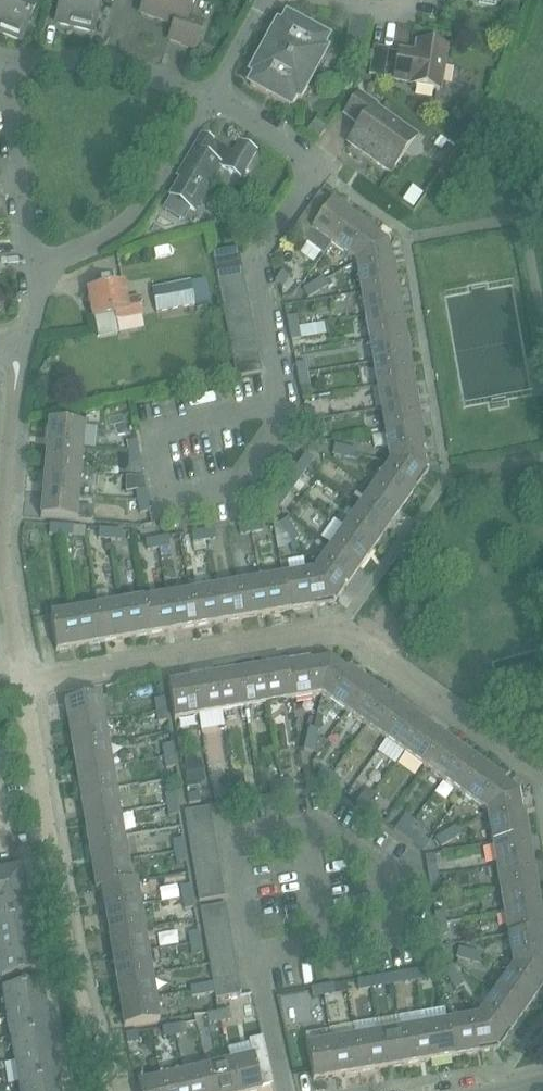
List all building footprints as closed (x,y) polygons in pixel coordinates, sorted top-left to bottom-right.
[(21,41),(38,0),(0,0),(0,32),(21,41)] [(49,4),(60,7),(56,22),(93,32),(101,0),(50,0),(49,4)] [(194,48),(203,24),(187,18),(194,0),(146,0),(141,13),(175,25),(170,40),(194,48)] [(277,26),(264,49),(312,76),(325,52),(321,50),(325,42),(324,38),(286,18),(281,28),(277,26)] [(348,48),(362,50),(365,24),(352,22),(348,48)] [(411,85),(439,90),(447,47),(418,42),(416,55),(408,53),(409,53),(399,51),(394,80),(411,83),(411,85)] [(369,75),(384,78),(389,50),(374,47),(369,75)] [(312,76),(264,49),(251,73),(255,75),(250,85),(290,107),(295,97),(299,99),(312,76)] [(372,161),(390,174),(416,137),(375,108),(376,106),(359,94),(345,114),(361,126),(348,144),(364,155),(366,154),(374,159),(372,161)] [(170,196),(171,197),(165,207),(166,211),(181,220),(184,218),(191,208),(195,211),(222,166),(241,178),(257,152),(256,152),(240,143),(233,153),(201,134),(192,149),(196,151),(170,196)] [(312,231),(331,245),(352,216),(332,202),(331,203),(319,194),(291,233),(304,242),(312,231)] [(331,245),(355,262),(389,242),(352,216),(331,245)] [(355,262),(361,293),(397,287),(389,242),(355,262)] [(242,270),(240,257),(238,247),(213,252),(217,275),(242,270)] [(217,275),(219,288),(245,283),(242,270),(217,275)] [(276,281),(283,287),(290,277),(283,272),(276,281)] [(322,279),(313,285),(317,292),(327,286),(322,279)] [(152,289),(156,313),(194,306),(190,282),(152,289)] [(219,288),(222,301),(247,295),(245,283),(219,288)] [(115,314),(116,321),(144,316),(141,298),(127,301),(124,284),(87,291),(92,318),(115,314)] [(317,292),(313,285),(304,290),(308,298),(317,292)] [(361,293),(365,316),(400,310),(397,287),(361,293)] [(222,301),(224,313),(250,308),(247,295),(222,301)] [(224,313),(227,326),(252,320),(250,308),(224,313)] [(365,316),(369,340),(405,334),(400,310),(365,316)] [(340,315),(317,316),(317,328),(341,327),(340,315)] [(287,318),(289,329),(299,328),(296,316),(287,318)] [(227,326),(229,339),(254,334),(252,320),(227,326)] [(299,328),(289,329),(291,341),(301,339),(299,328)] [(229,339),(231,352),(257,346),(254,334),(229,339)] [(369,340),(373,364),(409,357),(405,334),(369,340)] [(231,352),(234,365),(259,359),(257,346),(231,352)] [(373,364),(377,387),(413,381),(409,357),(373,364)] [(259,359),(234,365),(236,377),(262,372),(259,359)] [(296,365),(298,376),(307,374),(305,363),(296,365)] [(307,374),(298,376),(300,387),(310,386),(307,374)] [(377,387),(381,410),(416,404),(413,381),(377,387)] [(381,410),(385,432),(420,426),(416,404),(381,410)] [(305,411),(307,423),(316,421),(314,410),(305,411)] [(316,421),(307,423),(309,434),(318,432),(316,421)] [(49,422),(47,447),(82,450),(84,425),(49,422)] [(385,432),(390,464),(428,472),(420,426),(385,432)] [(127,443),(129,454),(138,452),(136,441),(127,443)] [(332,457),(342,459),(344,448),(335,446),(332,457)] [(47,447),(45,470),(80,473),(82,450),(47,447)] [(344,448),(342,459),(353,461),(356,450),(344,448)] [(138,452),(129,454),(131,465),(140,464),(138,452)] [(305,455),(299,464),(307,470),(313,461),(305,455)] [(308,476),(322,486),(335,469),(322,458),(308,476)] [(307,470),(299,464),(292,474),(300,479),(307,470)] [(390,464),(374,487),(403,507),(428,472),(390,464)] [(45,470),(43,495),(78,497),(80,473),(45,470)] [(374,487),(360,506),(389,527),(403,507),(374,487)] [(136,491),(138,502),(147,501),(145,489),(136,491)] [(271,503),(279,509),(286,499),(278,493),(271,503)] [(78,497),(43,495),(41,518),(92,522),(93,509),(77,507),(78,497)] [(147,501),(138,502),(140,514),(149,512),(147,501)] [(360,506),(345,526),(374,547),(389,527),(360,506)] [(278,524),(284,534),(292,529),(287,519),(278,524)] [(261,521),(250,523),(252,533),(263,531),(261,521)] [(252,533),(250,523),(239,525),(240,535),(252,533)] [(49,535),(61,536),(61,526),(50,525),(49,535)] [(61,526),(61,536),(72,537),(73,527),(61,526)] [(345,526),(331,546),(361,567),(374,547),(345,526)] [(98,539),(110,540),(111,530),(99,529),(98,539)] [(214,529),(203,531),(205,541),(216,539),(214,529)] [(292,529),(284,534),(290,544),(298,539),(292,529)] [(111,530),(110,540),(121,541),(122,531),(111,530)] [(205,541),(203,531),(192,533),(193,543),(205,541)] [(168,537),(157,539),(159,549),(170,547),(168,537)] [(159,549),(157,539),(146,541),(147,551),(159,549)] [(331,546),(313,571),(334,604),(361,567),(331,546)] [(313,571),(284,576),(290,612),(334,604),(313,571)] [(284,576),(262,580),(268,615),(290,612),(284,576)] [(262,580),(237,584),(243,619),(268,615),(262,580)] [(237,584),(214,588),(220,623),(243,619),(237,584)] [(214,588),(191,592),(197,627),(220,623),(214,588)] [(97,593),(99,608),(105,643),(128,639),(122,604),(112,605),(110,591),(97,593)] [(191,592),(168,596),(174,631),(197,627),(191,592)] [(168,596),(145,600),(151,635),(174,631),(168,596)] [(145,600),(122,604),(128,639),(151,635),(145,600)] [(99,608),(75,612),(81,647),(105,643),(99,608)] [(81,647),(75,612),(50,616),(56,651),(81,647)] [(291,700),(321,695),(331,657),(285,665),(291,700)] [(321,695),(347,713),(367,684),(331,657),(321,695)] [(269,704),(291,700),(285,665),(263,669),(269,704)] [(246,708),(269,704),(263,669),(240,673),(246,708)] [(222,712),(246,708),(240,673),(216,677),(222,712)] [(198,716),(222,712),(216,677),(192,681),(198,716)] [(174,720),(198,716),(192,681),(168,685),(174,720)] [(347,713),(367,727),(387,698),(367,684),(347,713)] [(65,702),(69,726),(104,720),(100,696),(65,702)] [(155,700),(157,711),(166,710),(164,698),(155,700)] [(367,727),(386,740),(406,711),(387,698),(367,727)] [(166,710),(157,711),(158,723),(168,721),(166,710)] [(386,740),(405,753),(425,725),(406,711),(386,740)] [(69,726),(73,750),(108,744),(104,720),(69,726)] [(405,753),(425,767),(445,739),(425,725),(405,753)] [(309,728),(307,739),(316,741),(319,730),(309,728)] [(316,741),(307,739),(304,750),(313,752),(316,741)] [(425,767),(443,780),(463,752),(445,739),(425,767)] [(73,750),(77,773),(112,767),(108,744),(73,750)] [(162,746),(164,758),(174,756),(172,745),(162,746)] [(225,779),(222,752),(211,753),(214,781),(225,779)] [(443,780),(463,794),(483,766),(463,752),(443,780)] [(174,756),(164,758),(166,769),(176,767),(174,756)] [(260,764),(241,766),(242,783),(262,781),(260,764)] [(463,794),(488,811),(520,792),(483,766),(463,794)] [(77,773),(81,796),(116,790),(112,767),(77,773)] [(318,775),(327,782),(333,774),(323,768),(318,775)] [(333,774),(327,782),(337,789),(342,781),(333,774)] [(292,779),(281,781),(282,791),(294,789),(292,779)] [(282,791),(281,781),(270,783),(271,793),(282,791)] [(246,787),(235,789),(236,798),(248,796),(246,787)] [(236,798),(235,789),(223,791),(225,800),(236,798)] [(81,796),(85,819),(119,814),(116,790),(81,796)] [(165,794),(167,805),(176,804),(174,792),(165,794)] [(488,811),(493,843),(528,837),(520,792),(488,811)] [(199,793),(187,795),(189,804),(201,803),(199,793)] [(356,803),(365,809),(371,802),(361,795),(356,803)] [(371,802),(365,809),(375,816),(380,808),(371,802)] [(176,804),(167,805),(169,817),(178,815),(176,804)] [(185,812),(187,825),(213,821),(211,808),(185,812)] [(85,819),(88,843),(123,837),(119,814),(85,819)] [(187,825),(189,838),(215,834),(213,821),(187,825)] [(394,830),(404,837),(409,829),(400,822),(394,830)] [(455,827),(446,833),(451,841),(460,835),(455,827)] [(409,829),(404,837),(413,844),(419,836),(409,829)] [(451,841),(446,833),(436,839),(441,847),(451,841)] [(189,838),(191,851),(217,847),(215,834),(189,838)] [(88,843),(92,865),(127,860),(123,837),(88,843)] [(493,843),(497,865),(531,860),(528,837),(493,843)] [(173,841),(175,852),(184,850),(182,839),(173,841)] [(191,851),(193,863),(219,859),(217,847),(191,851)] [(184,850),(175,852),(177,863),(186,862),(184,850)] [(193,863),(195,876),(221,872),(219,859),(193,863)] [(96,890),(101,889),(131,883),(131,882),(127,860),(92,865),(96,890)] [(497,865),(501,887),(535,882),(531,860),(497,865)] [(427,867),(429,878),(438,876),(436,865),(427,867)] [(26,896),(21,870),(0,873),(0,900),(26,896)] [(195,876),(198,889),(223,885),(221,872),(195,876)] [(438,876),(429,878),(431,889),(440,888),(438,876)] [(101,889),(105,912),(140,906),(136,881),(131,882),(131,883),(101,889)] [(501,887),(505,912),(539,906),(535,882),(501,887)] [(181,887),(183,898),(192,897),(190,885),(181,887)] [(223,885),(198,889),(200,902),(225,898),(223,885)] [(30,922),(26,896),(0,900),(0,927),(30,922)] [(192,897),(183,898),(184,910),(194,908),(192,897)] [(201,909),(203,922),(229,918),(227,905),(201,909)] [(105,912),(109,935),(144,929),(140,906),(105,912)] [(509,936),(542,930),(542,929),(539,906),(505,912),(509,936)] [(435,913),(437,925),(446,923),(444,912),(435,913)] [(203,922),(205,935),(231,931),(229,918),(203,922)] [(35,948),(30,922),(0,927),(0,954),(35,948)] [(446,923),(437,925),(439,936),(448,934),(446,923)] [(109,935),(113,958),(148,952),(144,929),(109,935)] [(514,965),(542,973),(542,930),(509,936),(514,965)] [(205,935),(207,948),(233,944),(231,931),(205,935)] [(188,933),(190,945),(200,943),(198,932),(188,933)] [(200,943),(190,945),(192,956),(202,954),(200,943)] [(207,948),(209,961),(235,957),(233,944),(207,948)] [(0,954),(0,979),(0,980),(39,974),(35,948),(0,954)] [(456,958),(468,960),(470,951),(458,948),(456,958)] [(470,951),(468,960),(479,963),(481,954),(470,951)] [(113,958),(117,981),(152,976),(148,952),(113,958)] [(209,961),(211,974),(237,970),(235,957),(209,961)] [(377,977),(403,974),(402,965),(376,967),(377,977)] [(444,970),(450,980),(458,975),(452,965),(444,970)] [(496,990),(525,1012),(542,986),(542,973),(514,965),(496,990)] [(426,969),(415,971),(417,981),(428,979),(426,969)] [(211,974),(213,984),(214,987),(239,982),(237,970),(211,974)] [(417,981),(415,971),(404,973),(405,983),(417,981)] [(458,975),(450,980),(455,990),(464,985),(458,975)] [(117,981),(121,1005),(156,999),(152,976),(117,981)] [(380,977),(369,979),(370,988),(381,987),(380,977)] [(370,988),(369,979),(357,981),(359,990),(370,988)] [(214,987),(215,994),(216,1000),(241,995),(239,982),(214,987)] [(3,991),(7,1015),(45,1009),(41,984),(3,991)] [(213,984),(202,986),(203,996),(215,994),(214,987),(213,984)] [(334,985),(322,987),(324,996),(335,994),(334,985)] [(203,996),(202,986),(190,988),(192,997),(203,996)] [(324,996),(322,987),(311,988),(312,998),(324,996)] [(496,990),(478,1016),(498,1049),(525,1012),(496,990)] [(156,999),(121,1005),(124,1028),(159,1022),(156,999)] [(7,1015),(11,1039),(49,1033),(45,1009),(7,1015)] [(230,1011),(219,1013),(221,1023),(232,1021),(230,1011)] [(221,1023),(219,1013),(208,1015),(209,1025),(221,1023)] [(478,1016),(446,1021),(452,1057),(498,1049),(478,1016)] [(185,1025),(174,1026),(175,1036),(198,1032),(196,1021),(188,1023),(185,1025)] [(446,1021),(423,1026),(429,1061),(452,1057),(446,1021)] [(175,1036),(174,1026),(162,1028),(164,1038),(175,1036)] [(423,1026),(399,1030),(406,1065),(429,1061),(423,1026)] [(399,1030),(377,1034),(383,1069),(406,1065),(399,1030)] [(337,1077),(330,1042),(329,1031),(305,1035),(313,1081),(337,1077)] [(11,1039),(15,1062),(53,1056),(49,1033),(11,1039)] [(126,1034),(127,1044),(139,1042),(137,1033),(126,1034)] [(377,1034),(354,1038),(360,1073),(383,1069),(377,1034)] [(230,1063),(236,1090),(261,1090),(260,1088),(273,1085),(262,1038),(249,1041),(253,1058),(230,1063)] [(354,1038),(330,1042),(337,1077),(360,1073),(354,1038)] [(15,1062),(18,1085),(57,1079),(53,1056),(15,1062)] [(206,1068),(212,1090),(236,1090),(230,1063),(206,1068)] [(183,1073),(187,1090),(212,1090),(206,1068),(183,1073)] [(160,1079),(163,1090),(187,1090),(183,1073),(160,1079)] [(19,1090),(59,1090),(57,1079),(18,1085),(19,1090)] [(160,1079),(137,1084),(138,1090),(163,1090),(160,1079)]
